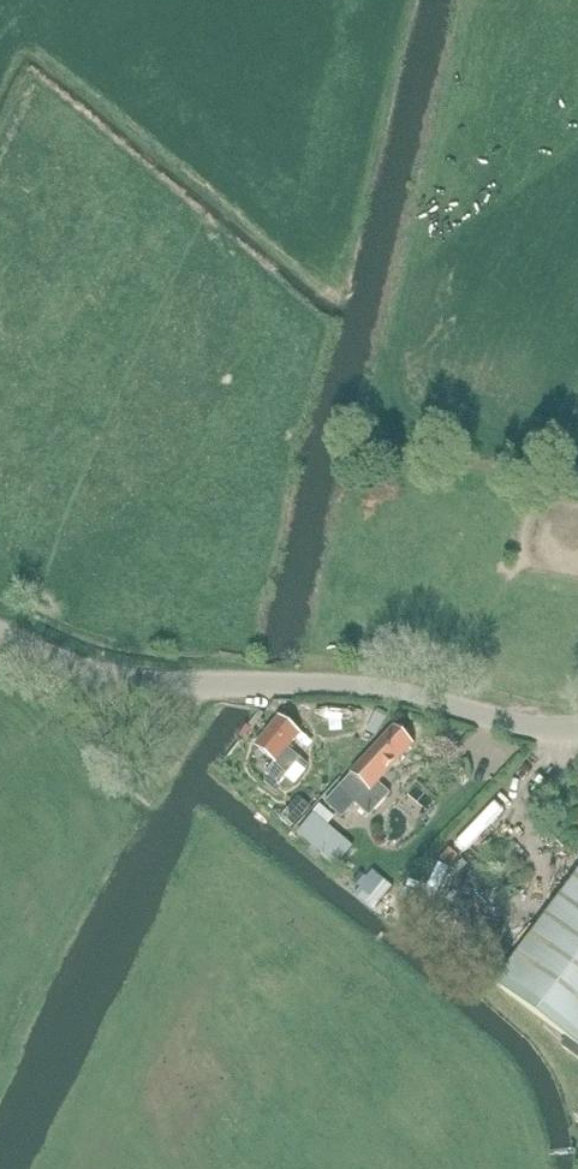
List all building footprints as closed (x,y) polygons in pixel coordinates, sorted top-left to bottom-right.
[(370,721),(381,727),(387,716),(376,710),(370,721)] [(301,760),(288,749),(300,735),(280,719),(257,747),(276,763),(267,775),(280,786),(301,760)] [(391,794),(388,792),(378,782),(388,771),(388,772),(412,746),(394,729),(339,789),(369,817),(391,794)] [(299,797),(280,818),(292,829),(311,807),(299,797)] [(297,835),(337,867),(354,847),(328,826),(335,818),(321,806),(297,835)] [(446,832),(415,867),(428,879),(460,844),(446,832)] [(360,875),(353,883),(370,896),(367,900),(377,908),(392,888),(373,873),(367,881),(360,875)] [(496,985),(567,1039),(561,1047),(577,1060),(577,876),(496,985)] [(408,891),(400,918),(410,921),(418,894),(408,891)]
